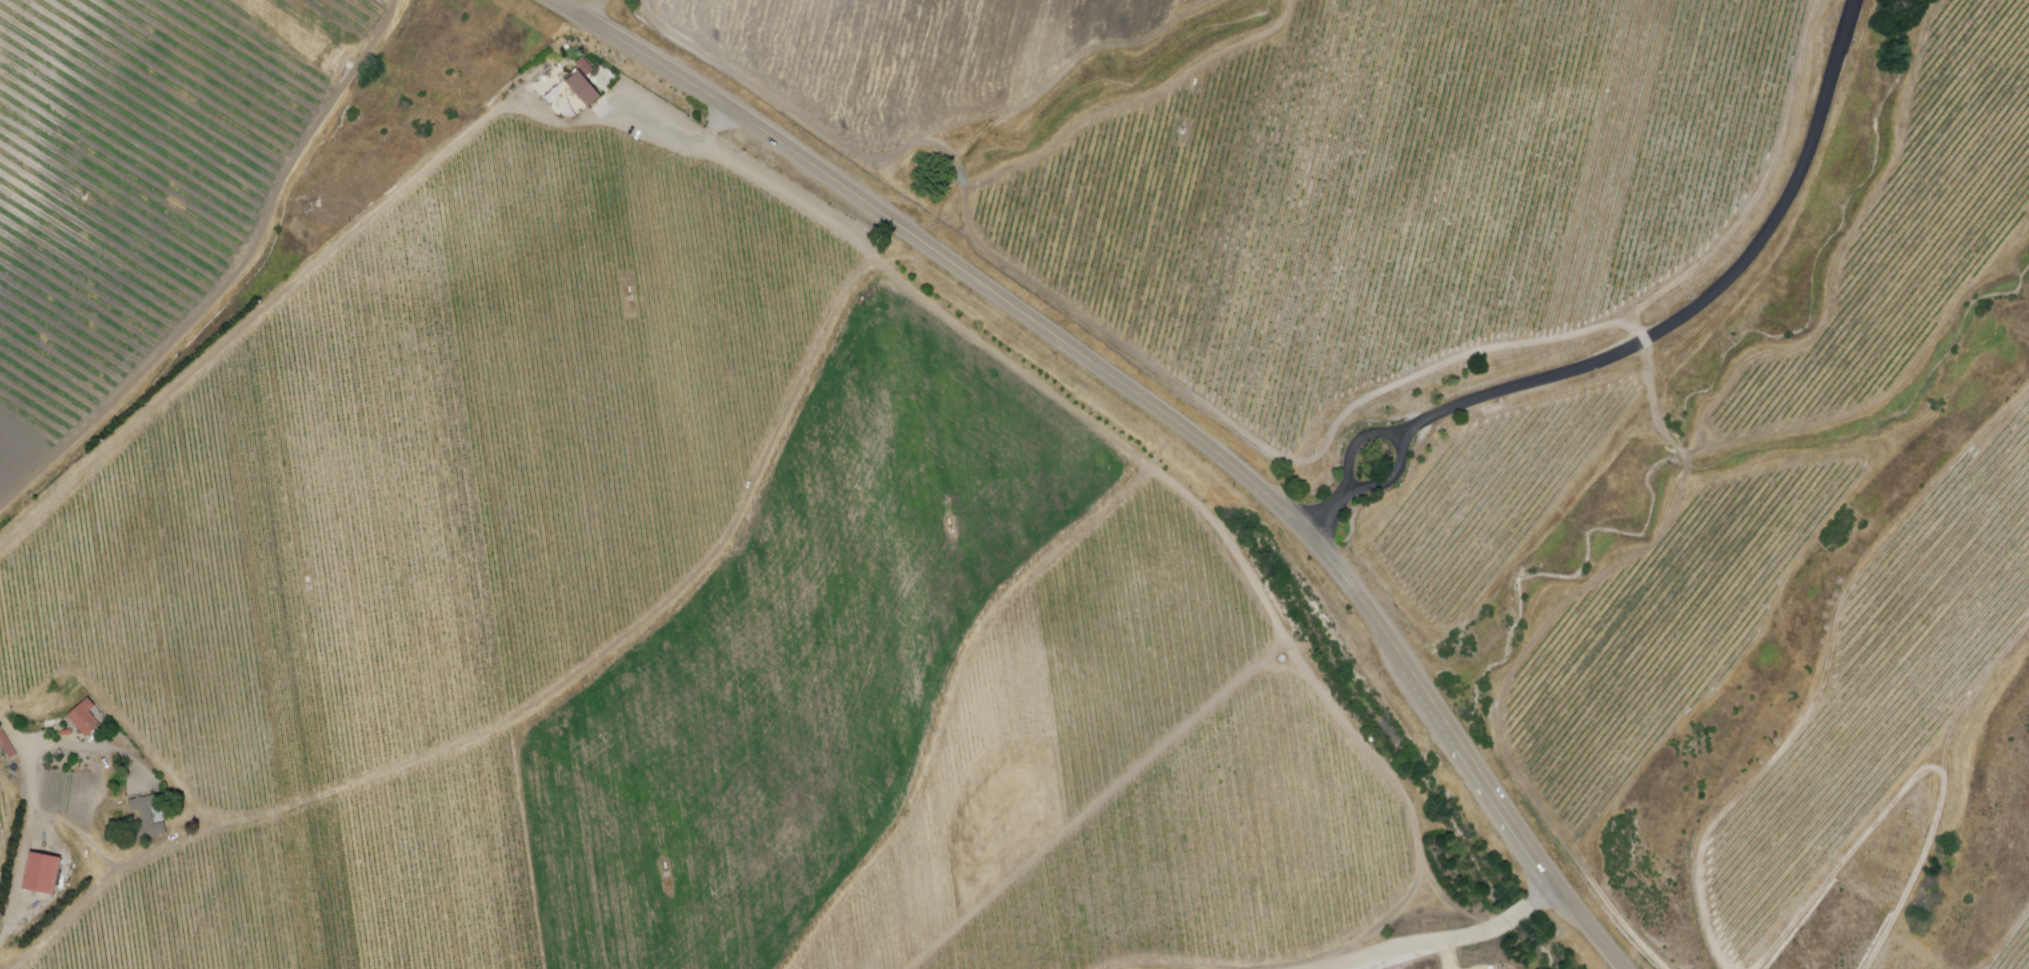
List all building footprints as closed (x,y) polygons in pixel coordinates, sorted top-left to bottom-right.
[(601,96),(578,70),(564,82),(588,108),(601,96)] [(86,699),(94,708),(88,713),(100,726),(86,739),(66,717),(86,699)] [(53,721),(54,726),(34,731),(33,726),(53,721)] [(3,756),(0,751),(0,733),(2,732),(16,757),(9,761),(5,755),(3,756)] [(128,802),(137,800),(136,798),(140,797),(140,799),(158,796),(174,793),(176,802),(159,805),(160,808),(151,809),(154,825),(164,823),(166,836),(141,841),(139,829),(142,829),(138,811),(130,812),(128,802)] [(59,860),(27,854),(19,892),(52,898),(59,860)]
